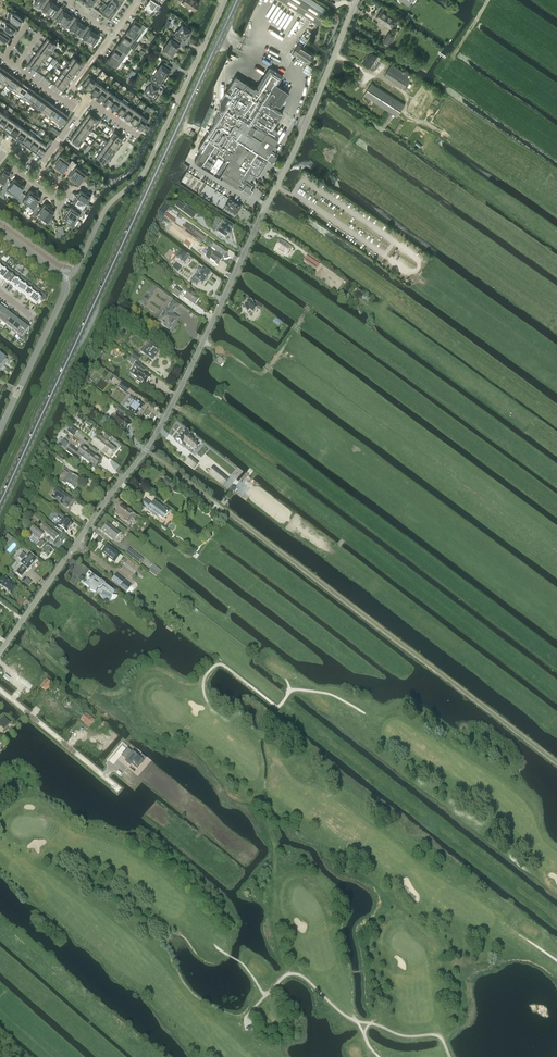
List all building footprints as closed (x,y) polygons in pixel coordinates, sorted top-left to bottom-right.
[(47,0),(37,0),(34,4),(41,9),(47,0)] [(54,4),(51,2),(52,1),(51,0),(47,0),(41,9),(48,13),(54,4)] [(107,5),(115,10),(119,6),(111,0),(107,5)] [(147,2),(148,2),(143,9),(149,14),(151,11),(154,6),(158,9),(161,5),(157,2),(154,0),(148,0),(147,2)] [(199,3),(194,0),(184,0),(182,3),(189,8),(190,7),(194,10),(199,3)] [(318,23),(320,24),(325,17),(321,15),(326,8),(314,0),(282,0),(318,23)] [(48,13),(54,18),(62,7),(58,5),(57,6),(54,4),(48,13)] [(107,5),(103,11),(109,16),(110,14),(112,15),(115,10),(107,5)] [(61,23),(68,13),(65,11),(66,10),(62,7),(54,18),(61,23)] [(392,28),(397,20),(386,12),(387,11),(382,8),(376,18),(392,28)] [(6,21),(8,22),(11,24),(14,27),(15,27),(17,24),(22,20),(23,21),(23,20),(22,19),(21,18),(20,17),(19,16),(18,15),(17,14),(16,14),(15,13),(14,13),(13,13),(13,12),(12,12),(11,12),(8,11),(6,21)] [(70,15),(68,13),(61,23),(68,27),(75,17),(71,14),(70,15)] [(74,32),(81,23),(78,21),(79,20),(75,17),(68,27),(74,32)] [(132,24),(131,26),(142,34),(143,34),(147,29),(147,27),(135,19),(132,24)] [(1,31),(5,33),(8,35),(8,36),(11,33),(16,29),(16,30),(17,30),(15,27),(14,27),(11,24),(8,22),(6,21),(4,21),(5,21),(4,28),(1,31)] [(81,23),(74,32),(81,37),(88,26),(85,24),(84,25),(81,23)] [(189,28),(185,25),(184,26),(182,25),(178,31),(176,30),(174,33),(184,40),(190,30),(188,29),(189,28)] [(88,42),(94,32),(91,30),(92,29),(88,26),(81,37),(88,42)] [(128,28),(125,33),(136,41),(136,40),(137,41),(139,41),(142,36),(142,34),(131,26),(129,29),(128,28)] [(2,45),(4,41),(9,38),(10,39),(10,38),(8,36),(8,35),(5,33),(1,31),(0,30),(0,43),(2,45)] [(94,32),(88,42),(95,46),(102,36),(98,33),(97,34),(94,32)] [(383,41),(388,45),(394,36),(389,32),(383,41)] [(122,39),(121,40),(122,41),(131,47),(134,50),(136,47),(139,43),(136,41),(125,33),(122,38),(123,38),(122,39)] [(171,39),(167,44),(176,51),(179,47),(178,46),(181,42),(174,37),(172,39),(171,39)] [(47,38),(43,43),(54,51),(55,50),(53,49),(57,43),(53,40),(52,41),(47,38)] [(119,42),(115,47),(126,54),(131,47),(122,41),(121,40),(119,43),(119,42)] [(43,43),(40,48),(49,55),(52,50),(54,52),(54,51),(43,43)] [(173,55),(176,51),(167,44),(163,50),(164,51),(162,53),(169,58),(172,54),(173,55)] [(315,54),(303,47),(298,44),(293,53),(309,63),(315,54)] [(113,52),(111,54),(121,61),(122,61),(123,62),(126,58),(125,57),(126,54),(115,47),(112,51),(113,52)] [(40,48),(36,53),(47,61),(48,60),(46,59),(49,55),(40,48)] [(370,67),(378,56),(370,51),(363,62),(370,67)] [(36,53),(32,58),(42,65),(45,60),(46,62),(47,61),(36,53)] [(109,56),(105,61),(116,68),(121,61),(111,54),(110,57),(109,56)] [(67,60),(69,62),(78,68),(82,63),(77,60),(78,59),(74,55),(70,61),(68,60),(67,60)] [(40,70),(39,69),(42,65),(32,58),(29,63),(40,71),(40,70)] [(78,68),(69,62),(67,60),(63,65),(66,67),(65,67),(75,73),(78,68)] [(162,64),(158,70),(167,76),(170,72),(169,72),(172,67),(165,62),(163,65),(162,64)] [(404,87),(411,76),(392,64),(385,75),(404,87)] [(200,150),(194,160),(209,169),(213,172),(249,195),(253,189),(250,187),(253,182),(252,181),(252,180),(253,179),(254,178),(255,177),(254,176),(255,174),(257,175),(267,160),(266,159),(266,158),(274,162),(277,157),(276,156),(278,153),(276,151),(279,146),(277,145),(270,141),(277,130),(272,128),(283,112),(274,106),(276,103),(280,106),(289,92),(277,84),(283,75),(269,66),(255,88),(235,76),(229,86),(228,93),(230,94),(228,96),(224,96),(224,101),(220,101),(219,107),(213,123),(201,143),(198,147),(198,148),(200,150)] [(61,70),(60,70),(71,78),(75,73),(65,67),(62,71),(61,70)] [(0,72),(0,80),(1,80),(0,81),(0,82),(0,83),(1,81),(8,72),(3,68),(0,72)] [(61,72),(58,77),(67,83),(71,78),(60,70),(60,71),(61,72)] [(167,76),(158,70),(154,75),(153,74),(150,77),(160,84),(163,80),(164,80),(167,76)] [(1,81),(0,83),(1,83),(2,81),(6,84),(13,75),(8,72),(1,81)] [(85,80),(82,84),(89,89),(95,81),(95,80),(96,78),(88,72),(83,79),(85,80)] [(13,75),(6,84),(11,88),(9,89),(10,90),(12,88),(18,79),(13,75)] [(53,81),(54,82),(63,89),(67,83),(58,77),(55,81),(53,80),(53,81)] [(12,88),(10,90),(11,90),(12,89),(17,92),(23,83),(18,79),(12,88)] [(153,97),(160,87),(148,79),(145,83),(149,85),(144,91),(147,93),(146,94),(150,96),(150,95),(153,97)] [(95,81),(89,89),(95,94),(102,85),(95,81)] [(23,83),(17,92),(21,95),(19,97),(20,97),(22,95),(24,92),(28,86),(23,83)] [(364,95),(397,116),(405,104),(371,83),(364,95)] [(102,85),(95,94),(102,99),(108,90),(102,85)] [(20,97),(20,98),(25,101),(27,99),(33,90),(28,86),(24,92),(22,95),(20,97)] [(33,90),(27,99),(31,102),(30,104),(32,103),(38,94),(33,90)] [(108,90),(102,99),(108,104),(115,95),(108,90)] [(30,104),(30,105),(35,109),(37,106),(43,97),(38,94),(32,103),(30,104)] [(115,95),(108,104),(115,109),(121,100),(115,95)] [(43,97),(37,106),(41,110),(40,111),(40,112),(42,110),(48,101),(43,97)] [(121,100),(115,109),(122,113),(128,105),(127,104),(129,102),(124,98),(122,100),(121,100)] [(42,110),(40,112),(41,112),(42,111),(47,114),(53,105),(48,101),(42,110)] [(47,114),(45,116),(50,120),(50,119),(52,117),(58,108),(53,105),(47,114)] [(128,105),(122,113),(122,114),(128,118),(135,109),(128,105)] [(214,108),(210,106),(202,125),(205,127),(214,108)] [(52,117),(50,119),(51,120),(52,118),(57,121),(63,112),(58,108),(52,117)] [(135,109),(128,118),(135,123),(141,114),(135,109)] [(63,112),(57,121),(61,124),(60,126),(61,127),(62,125),(68,116),(63,112)] [(2,127),(9,118),(2,113),(0,116),(0,126),(2,127)] [(85,118),(94,125),(96,126),(101,120),(99,119),(98,120),(89,113),(85,118)] [(141,114),(135,123),(142,128),(148,119),(141,114)] [(4,129),(8,131),(8,132),(15,122),(9,118),(2,127),(1,128),(2,129),(3,129),(4,129)] [(93,130),(91,129),(94,125),(85,118),(81,123),(92,131),(93,130)] [(11,133),(14,136),(21,127),(15,122),(8,132),(8,131),(7,133),(8,134),(9,134),(10,134),(11,133)] [(90,131),(92,132),(92,131),(81,123),(78,128),(87,135),(90,131)] [(21,141),(28,131),(21,127),(14,136),(13,137),(15,138),(15,139),(16,139),(16,138),(17,138),(21,141)] [(85,140),(84,139),(87,135),(78,128),(74,133),(85,141),(85,140)] [(113,132),(110,137),(119,143),(123,138),(125,136),(121,134),(120,136),(118,134),(119,133),(116,130),(115,130),(114,131),(112,130),(112,131),(113,132)] [(23,143),(27,145),(34,136),(28,131),(21,141),(20,142),(21,143),(22,143),(23,143)] [(40,141),(40,140),(42,138),(36,133),(34,136),(27,145),(26,147),(27,148),(28,148),(29,148),(30,147),(33,150),(40,141)] [(82,141),(84,142),(85,141),(74,133),(70,138),(75,142),(74,143),(78,146),(82,141)] [(105,140),(107,142),(116,148),(119,143),(110,137),(107,141),(105,140)] [(104,140),(101,145),(103,147),(112,153),(116,148),(107,142),(105,140),(104,140)] [(36,152),(40,155),(47,145),(40,141),(33,150),(32,151),(34,152),(35,152),(36,152)] [(97,150),(98,150),(99,152),(110,160),(111,159),(109,158),(112,153),(103,147),(101,145),(97,150)] [(52,164),(54,166),(54,167),(55,168),(55,169),(56,170),(65,158),(60,154),(62,152),(59,150),(54,156),(57,158),(52,164)] [(99,152),(95,158),(99,161),(100,160),(102,161),(101,162),(100,164),(103,166),(104,165),(105,163),(108,159),(110,161),(110,160),(99,152),(98,150),(97,151),(99,152)] [(63,172),(67,166),(70,168),(75,162),(72,160),(70,162),(65,158),(56,170),(57,171),(58,171),(60,171),(61,171),(63,172)] [(194,160),(180,182),(235,217),(245,201),(231,192),(234,186),(232,184),(228,190),(209,178),(213,172),(209,169),(205,176),(193,168),(197,162),(194,160)] [(72,182),(81,170),(76,166),(77,164),(75,162),(70,168),(73,170),(68,176),(70,178),(70,179),(70,180),(71,180),(71,181),(72,182)] [(0,175),(0,184),(4,187),(7,183),(9,181),(6,179),(11,172),(8,171),(8,170),(8,169),(8,168),(7,168),(7,167),(6,167),(5,167),(4,167),(3,167),(3,168),(2,168),(2,169),(2,170),(2,171),(3,171),(0,175)] [(82,167),(81,170),(72,182),(73,182),(74,182),(75,183),(75,182),(76,182),(79,184),(83,178),(86,179),(89,176),(86,174),(88,171),(82,167)] [(2,189),(1,191),(4,193),(6,191),(10,195),(12,192),(21,180),(20,180),(19,180),(18,180),(17,180),(16,180),(14,178),(9,185),(7,183),(4,187),(2,189)] [(12,192),(10,195),(18,200),(23,194),(20,192),(25,186),(22,185),(23,184),(22,183),(22,182),(21,181),(21,180),(12,192)] [(23,194),(18,200),(21,202),(23,200),(28,204),(37,192),(36,192),(35,191),(34,191),(33,191),(32,191),(32,192),(30,190),(25,196),(23,194)] [(87,194),(80,190),(78,193),(77,193),(76,193),(75,194),(74,195),(87,202),(91,197),(90,197),(92,194),(88,191),(87,194)] [(37,192),(28,204),(33,208),(31,210),(34,212),(37,208),(39,206),(36,204),(41,198),(38,196),(38,195),(38,194),(38,193),(37,193),(37,192)] [(84,208),(87,202),(74,195),(74,196),(74,197),(74,198),(74,199),(73,201),(79,206),(78,208),(84,212),(86,209),(84,208)] [(175,206),(179,210),(183,205),(178,202),(175,206)] [(34,212),(32,214),(35,216),(37,214),(42,218),(51,206),(50,205),(49,205),(48,205),(47,205),(46,205),(44,204),(41,208),(39,206),(37,208),(34,212)] [(51,206),(42,218),(47,222),(48,221),(50,223),(53,220),(50,218),(55,212),(53,210),(53,209),(52,208),(52,207),(52,206),(51,206)] [(70,207),(68,209),(67,209),(66,209),(66,210),(65,210),(64,211),(77,219),(80,214),(82,215),(84,212),(78,208),(76,211),(70,207)] [(184,213),(192,220),(196,215),(187,208),(184,213)] [(64,215),(64,216),(62,218),(69,222),(67,225),(71,227),(73,224),(73,225),(77,219),(64,211),(64,212),(63,213),(64,215)] [(232,227),(225,222),(225,223),(222,221),(215,231),(218,233),(225,238),(232,227)] [(186,240),(191,244),(194,240),(174,224),(169,232),(184,243),(186,240)] [(198,237),(203,241),(206,237),(190,225),(185,232),(196,239),(198,237)] [(280,241),(277,246),(278,246),(277,247),(276,250),(286,257),(291,248),(280,241)] [(224,257),(227,253),(215,244),(212,248),(224,257)] [(222,259),(215,254),(208,249),(206,251),(204,250),(202,253),(204,255),(206,255),(206,258),(207,259),(209,261),(210,260),(217,266),(222,259)] [(176,257),(182,261),(187,254),(182,250),(176,257)] [(0,272),(0,278),(4,281),(12,270),(5,265),(0,272)] [(202,285),(210,274),(203,268),(195,279),(193,277),(190,281),(196,285),(199,282),(202,285)] [(12,270),(4,281),(8,284),(8,283),(10,285),(18,275),(12,270)] [(18,275),(10,285),(13,287),(12,288),(16,291),(25,280),(18,275)] [(25,280),(16,291),(21,294),(21,293),(23,295),(31,285),(25,280)] [(152,284),(146,293),(150,296),(156,288),(152,284)] [(31,285),(23,295),(26,297),(25,298),(29,301),(38,290),(31,285)] [(172,293),(176,296),(178,297),(182,292),(176,288),(172,293)] [(38,290),(29,301),(36,306),(40,300),(41,301),(42,301),(43,301),(44,301),(44,300),(45,300),(45,299),(46,298),(46,297),(45,297),(45,296),(44,295),(38,290)] [(194,305),(199,299),(189,291),(184,298),(194,305)] [(253,304),(254,303),(248,300),(248,301),(247,301),(245,303),(245,304),(242,309),(247,312),(249,310),(254,313),(258,307),(255,305),(253,304)] [(157,321),(164,326),(165,327),(165,328),(167,329),(168,329),(169,329),(170,329),(171,327),(171,326),(177,318),(172,314),(174,312),(179,306),(172,301),(157,321)] [(1,322),(8,312),(5,310),(7,308),(4,306),(0,312),(0,321),(1,322)] [(6,326),(15,314),(12,312),(11,314),(8,312),(1,322),(6,326)] [(6,326),(11,330),(19,320),(16,318),(17,316),(15,314),(6,326)] [(273,322),(279,326),(282,321),(276,317),(273,322)] [(11,330),(16,333),(25,322),(23,320),(21,322),(19,320),(11,330)] [(25,322),(16,333),(19,336),(19,337),(23,340),(26,334),(25,333),(29,328),(26,326),(28,324),(25,322)] [(152,361),(160,351),(150,343),(149,344),(148,344),(147,344),(146,345),(146,346),(146,347),(147,347),(142,353),(152,361)] [(3,366),(7,361),(8,362),(11,358),(6,354),(5,355),(0,352),(0,363),(3,366)] [(140,358),(134,353),(131,357),(137,362),(140,358)] [(150,378),(143,373),(145,370),(136,363),(133,368),(136,371),(133,375),(137,378),(135,382),(140,385),(142,382),(145,384),(150,378)] [(130,389),(121,382),(117,387),(126,394),(130,389)] [(136,417),(143,407),(134,400),(135,399),(131,396),(128,399),(132,401),(126,409),(136,417)] [(124,420),(123,419),(118,415),(115,414),(109,422),(112,424),(115,427),(113,429),(122,435),(124,432),(125,433),(128,430),(127,429),(130,425),(127,423),(129,421),(126,419),(126,420),(125,419),(124,420)] [(65,425),(63,429),(67,432),(73,436),(75,433),(76,434),(78,431),(71,425),(69,428),(65,425)] [(177,440),(176,440),(181,444),(182,444),(181,444),(182,443),(185,446),(186,445),(192,449),(194,451),(199,445),(197,443),(191,439),(192,437),(190,434),(185,430),(184,430),(185,430),(177,440)] [(109,458),(116,450),(105,442),(106,440),(108,442),(112,438),(106,433),(102,437),(103,438),(102,439),(97,436),(91,444),(109,458)] [(63,447),(65,449),(69,443),(63,439),(59,445),(60,446),(62,448),(63,447)] [(94,469),(102,459),(97,456),(96,457),(87,450),(88,449),(83,445),(78,452),(70,445),(66,451),(74,457),(76,455),(80,459),(81,457),(91,464),(90,466),(94,469)] [(63,467),(62,469),(68,474),(62,482),(66,485),(66,484),(74,490),(81,481),(72,475),(73,474),(69,472),(63,467)] [(218,471),(213,477),(222,485),(227,479),(218,471)] [(168,488),(172,483),(165,478),(162,483),(168,488)] [(73,500),(68,496),(67,497),(57,489),(51,497),(56,500),(57,499),(64,504),(63,505),(67,508),(73,500)] [(164,507),(163,509),(154,502),(152,504),(145,499),(140,505),(157,518),(158,516),(163,520),(169,511),(164,507)] [(137,516),(127,508),(125,511),(120,507),(115,513),(128,523),(132,518),(134,519),(137,516)] [(39,521),(41,518),(33,512),(31,515),(39,521)] [(65,531),(66,532),(72,524),(71,524),(72,522),(69,520),(68,521),(64,518),(65,517),(60,513),(57,517),(62,521),(58,526),(56,524),(54,527),(63,534),(65,531)] [(114,540),(120,533),(108,523),(102,531),(114,540)] [(40,529),(42,531),(41,532),(34,526),(30,532),(33,534),(33,536),(30,540),(36,546),(40,549),(44,544),(41,541),(40,542),(37,541),(39,539),(44,534),(46,534),(54,541),(58,535),(45,524),(40,529)] [(2,541),(6,545),(12,538),(8,535),(2,541)] [(107,545),(102,552),(115,562),(120,555),(107,545)] [(42,553),(47,557),(53,551),(48,546),(42,553)] [(125,553),(138,564),(142,559),(129,548),(125,553)] [(22,566),(16,572),(21,576),(27,570),(28,571),(37,560),(29,554),(26,557),(22,553),(18,557),(23,561),(20,564),(22,566)] [(156,577),(158,575),(158,574),(151,568),(149,571),(156,577)] [(112,595),(113,595),(114,591),(89,571),(86,575),(89,577),(88,578),(89,579),(88,581),(86,579),(81,581),(89,587),(91,588),(90,590),(95,592),(96,591),(100,593),(100,594),(103,598),(105,596),(110,598),(112,595)] [(120,586),(123,582),(124,580),(116,574),(112,580),(120,586)] [(0,583),(11,593),(17,587),(5,577),(0,583)] [(20,662),(15,668),(25,676),(27,673),(30,676),(32,673),(30,670),(27,667),(29,665),(26,662),(24,665),(24,664),(20,662)] [(31,679),(28,683),(34,688),(37,684),(31,679)] [(4,729),(10,723),(4,716),(0,720),(0,728),(1,726),(4,729)] [(82,732),(81,733),(85,736),(86,735),(92,740),(96,736),(92,732),(92,731),(95,728),(96,729),(102,733),(106,729),(87,716),(85,719),(90,723),(82,732)] [(138,757),(127,748),(122,754),(120,755),(126,760),(125,761),(131,766),(132,765),(136,769),(146,758),(141,754),(138,757)]
